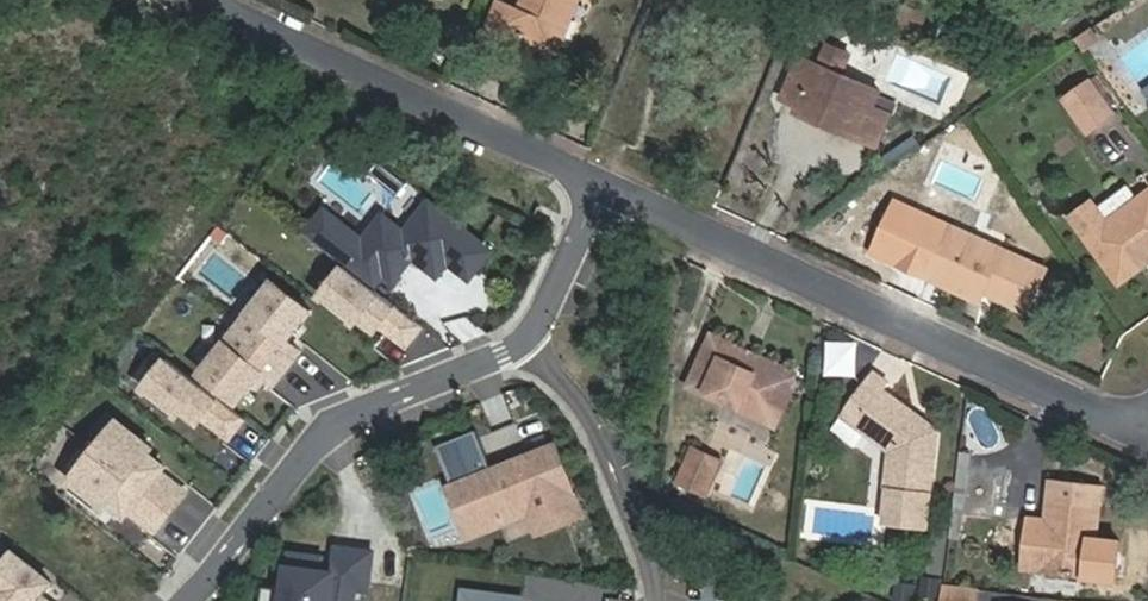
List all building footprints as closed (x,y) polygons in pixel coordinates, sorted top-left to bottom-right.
[(577,0),(519,0),(516,9),(496,1),(484,33),(504,41),(508,32),(556,51),(577,0)] [(923,15),(893,3),(882,32),(912,44),(923,15)] [(857,138),(871,105),(877,91),(798,56),(781,97),(829,119),(827,125),(857,138)] [(1114,114),(1091,80),(1063,98),(1086,132),(1114,114)] [(890,114),(871,105),(857,138),(876,146),(890,114)] [(990,168),(982,156),(957,174),(965,186),(990,168)] [(405,182),(377,160),(368,172),(396,194),(405,182)] [(1104,222),(1088,201),(1068,216),(1083,237),(1118,283),(1147,261),(1147,190),(1104,222)] [(324,208),(305,233),(344,264),(383,294),(394,280),(408,291),(427,267),(437,275),(448,260),(469,277),(491,250),(428,200),(401,234),(381,218),(364,240),(324,208)] [(1045,269),(949,224),(926,277),(979,301),(984,290),(1027,310),(1045,269)] [(383,294),(344,264),(320,294),(355,322),(359,316),(370,302),(376,307),(370,315),(380,323),(405,343),(420,324),(383,294)] [(273,280),(237,325),(287,365),(300,349),(286,338),(310,309),(273,280)] [(370,302),(359,316),(375,329),(380,323),(370,315),(376,307),(370,302)] [(275,381),(287,365),(237,325),(201,371),(238,400),(261,370),(275,381)] [(749,397),(742,409),(742,411),(776,427),(794,391),(787,388),(794,373),(711,334),(687,386),(719,402),(721,399),(727,386),(749,397)] [(854,377),(857,342),(826,339),(823,374),(854,377)] [(243,416),(166,356),(142,386),(177,414),(182,408),(192,394),(198,399),(192,407),(202,415),(228,435),(243,416)] [(932,497),(940,432),(927,423),(921,431),(905,420),(911,412),(884,393),(889,385),(870,372),(840,416),(841,417),(866,433),(891,450),(887,491),(890,492),(887,512),(911,515),(909,529),(928,531),(932,497)] [(721,399),(742,409),(749,397),(727,386),(721,399)] [(192,394),(182,408),(198,420),(202,415),(192,407),(198,399),(192,394)] [(927,423),(911,412),(905,420),(921,431),(927,423)] [(855,448),(866,433),(841,417),(832,433),(855,448)] [(117,419),(93,449),(117,468),(169,509),(184,490),(159,470),(149,462),(143,470),(137,465),(147,452),(152,446),(117,419)] [(437,445),(443,460),(450,457),(460,482),(453,484),(461,505),(473,501),(483,526),(530,508),(538,529),(580,513),(553,445),(521,458),(524,465),(504,473),(501,466),(491,469),(476,430),(437,445)] [(117,468),(93,449),(69,480),(104,507),(108,501),(119,488),(125,493),(119,501),(129,508),(154,528),(169,509),(117,468)] [(715,462),(688,449),(672,481),(699,494),(715,462)] [(163,465),(147,452),(137,465),(143,470),(149,462),(159,470),(163,465)] [(443,460),(453,484),(460,482),(450,457),(443,460)] [(504,473),(524,465),(521,458),(501,466),(504,473)] [(1041,569),(1087,576),(1092,539),(1096,539),(1102,486),(1052,479),(1041,569)] [(119,488),(108,501),(124,514),(129,508),(119,501),(125,493),(119,488)] [(473,501),(461,505),(472,531),(483,526),(473,501)] [(885,526),(909,529),(911,515),(887,512),(885,526)] [(1092,539),(1087,576),(1098,577),(1103,540),(1096,539),(1092,539)] [(355,586),(368,588),(373,551),(337,546),(333,571),(320,570),(321,557),(290,552),(283,600),(353,600),(355,586)] [(50,581),(12,551),(0,566),(0,590),(14,600),(34,600),(50,581)] [(941,600),(975,600),(976,586),(943,582),(941,600)] [(523,597),(463,589),(462,600),(522,600),(523,597)] [(0,590),(0,600),(14,600),(0,590)]
